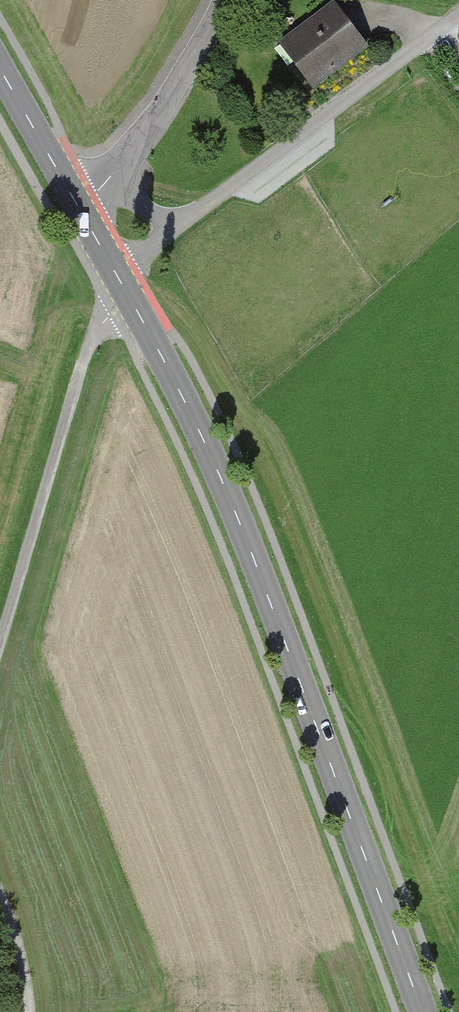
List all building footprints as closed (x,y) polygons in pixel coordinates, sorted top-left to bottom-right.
[(313,98),(373,53),(332,0),(272,45),(313,98)]
